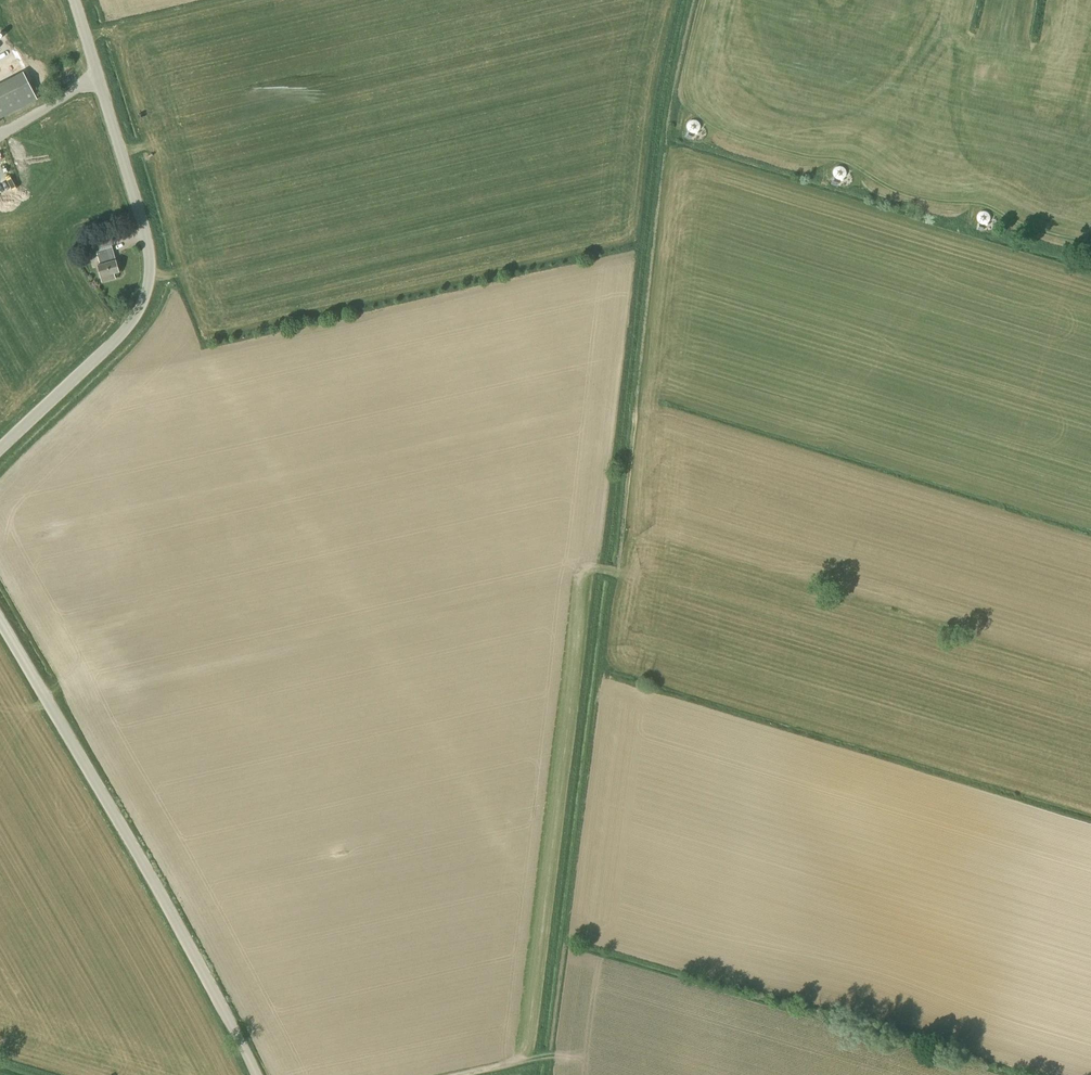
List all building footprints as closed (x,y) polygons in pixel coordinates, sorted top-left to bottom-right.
[(40,99),(25,66),(0,78),(0,117),(0,118),(40,99)] [(115,244),(113,237),(105,239),(104,237),(97,239),(99,248),(115,244)] [(101,283),(114,279),(113,274),(118,273),(115,261),(112,247),(96,251),(100,265),(96,266),(101,283)]
